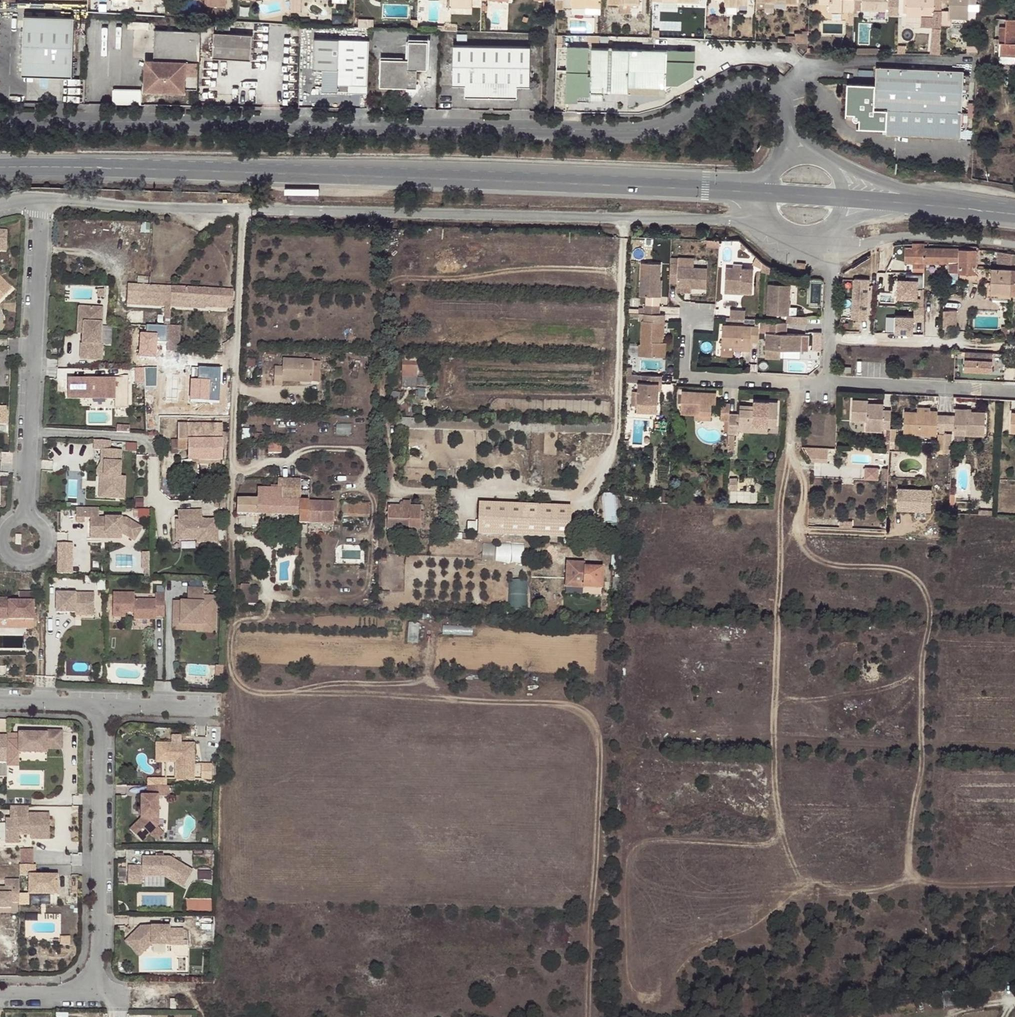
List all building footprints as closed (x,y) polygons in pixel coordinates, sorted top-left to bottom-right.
[(210,10),(227,10),(227,0),(210,0),(210,10)] [(291,12),(301,12),(301,0),(291,0),(291,12)] [(556,8),(564,8),(564,0),(556,0),(556,8)] [(819,3),(829,4),(829,10),(853,11),(853,0),(819,0),(819,3)] [(861,9),(888,10),(887,15),(898,15),(899,0),(861,0),(861,9)] [(941,1),(934,0),(907,0),(906,16),(921,17),(933,17),(933,20),(940,20),(941,3),(941,1)] [(941,1),(941,3),(940,20),(948,20),(967,21),(967,4),(978,4),(978,0),(941,0),(941,1)] [(993,9),(1001,9),(1002,0),(993,0),(993,3),(993,9)] [(179,16),(200,17),(200,6),(179,4),(179,16)] [(620,6),(620,13),(631,14),(631,7),(639,8),(639,6),(620,6)] [(25,75),(74,76),(76,17),(27,16),(25,75)] [(931,29),(940,29),(940,20),(933,20),(933,17),(921,17),(921,27),(931,28),(931,29)] [(1000,53),(1014,53),(1014,19),(1007,19),(1006,26),(1001,26),(1000,53)] [(185,61),(200,61),(201,29),(155,28),(153,81),(163,81),(173,82),(184,82),(185,61)] [(930,44),(940,44),(940,29),(931,29),(930,44)] [(794,36),(794,42),(808,42),(808,30),(802,30),(801,33),(794,32),(794,36)] [(213,57),(251,60),(254,34),(215,31),(213,57)] [(368,85),(369,39),(313,39),(312,70),(322,70),(322,92),(350,92),(350,85),(368,85)] [(417,69),(417,42),(408,42),(408,59),(380,59),(380,86),(417,87),(417,69)] [(427,42),(417,42),(417,69),(427,69),(427,42)] [(465,95),(496,97),(497,45),(454,44),(453,84),(466,84),(465,95)] [(497,45),(496,97),(517,98),(518,86),(531,86),(532,46),(497,45)] [(589,93),(589,74),(586,74),(587,46),(566,45),(565,98),(602,99),(602,94),(589,93)] [(627,81),(664,82),(666,49),(590,46),(589,74),(589,93),(602,94),(602,88),(627,89),(627,87),(627,81)] [(664,82),(664,88),(694,71),(695,49),(666,49),(664,82)] [(312,70),(312,97),(322,97),(322,92),(322,70),(312,70)] [(875,113),(962,115),(964,72),(876,70),(875,88),(875,113)] [(115,87),(115,103),(143,103),(143,87),(115,87)] [(961,139),(962,115),(875,113),(875,88),(847,87),(847,117),(860,117),(859,132),(887,132),(887,137),(961,139)] [(926,262),(926,247),(905,247),(904,261),(926,262)] [(926,262),(943,262),(943,248),(926,247),(926,262)] [(949,262),(949,272),(960,272),(977,272),(977,248),(960,248),(943,248),(943,262),(949,262)] [(680,262),(679,272),(695,272),(696,262),(680,261),(680,262)] [(758,261),(754,268),(763,273),(763,266),(758,261)] [(708,273),(695,272),(679,272),(680,262),(672,262),(671,288),(679,288),(679,292),(693,293),(708,293),(708,273)] [(642,301),(658,302),(659,284),(660,284),(661,269),(642,268),(642,301)] [(1012,293),(1012,269),(992,268),(991,292),(1012,293)] [(743,296),(754,296),(755,272),(744,272),(735,272),(728,271),(727,293),(743,293),(743,296)] [(900,297),(920,298),(920,286),(925,287),(925,272),(909,272),(909,277),(900,277),(900,297)] [(13,289),(0,276),(0,302),(13,289)] [(170,303),(170,290),(126,287),(126,302),(164,304),(170,304),(170,303)] [(787,326),(808,327),(809,320),(798,319),(790,319),(791,310),(791,289),(770,287),(770,318),(788,319),(787,326)] [(170,303),(170,304),(232,308),(232,293),(170,290),(170,303)] [(865,294),(848,291),(847,298),(845,298),(844,304),(863,307),(865,294)] [(169,311),(231,314),(232,308),(170,304),(169,310),(169,311)] [(103,308),(80,307),(79,312),(85,312),(85,323),(84,343),(88,343),(87,358),(103,358),(104,344),(102,344),(103,308)] [(640,313),(640,318),(646,318),(661,319),(661,310),(646,309),(646,312),(640,312),(640,313)] [(942,309),(942,335),(946,335),(946,325),(956,325),(956,309),(942,309)] [(731,322),(747,323),(747,314),(732,313),(731,322)] [(897,314),(896,333),(917,333),(917,314),(897,314)] [(665,342),(666,319),(661,319),(646,318),(640,318),(640,322),(640,326),(642,326),(642,348),(640,348),(639,360),(662,361),(663,346),(662,346),(663,342),(665,342)] [(169,330),(167,353),(182,354),(184,328),(169,327),(169,330)] [(761,332),(761,331),(724,330),(723,351),(735,351),(744,351),(744,355),(751,355),(752,347),(760,347),(761,332)] [(768,345),(796,346),(803,347),(803,337),(768,336),(768,345)] [(783,353),(795,353),(796,346),(768,345),(768,361),(783,362),(783,353)] [(966,351),(966,371),(1002,371),(1002,352),(966,351)] [(795,353),(783,353),(783,362),(802,363),(802,353),(795,353)] [(402,379),(418,379),(419,360),(403,360),(402,379)] [(283,384),(311,384),(311,364),(283,364),(283,372),(275,372),(275,389),(283,388),(283,384)] [(247,374),(255,374),(255,365),(247,365),(247,374)] [(115,378),(70,377),(70,395),(94,396),(94,399),(116,400),(116,409),(130,409),(131,377),(115,377),(115,378)] [(664,388),(664,380),(644,379),(632,379),(628,379),(628,387),(640,387),(640,400),(633,400),(633,410),(640,410),(640,418),(659,419),(660,408),(660,395),(660,388),(664,388)] [(179,411),(217,411),(217,380),(179,380),(179,411)] [(682,397),(682,409),(712,413),(712,408),(716,408),(717,397),(682,397)] [(885,431),(889,431),(890,412),(882,412),(883,405),(873,405),(873,410),(867,409),(867,404),(867,402),(852,402),(851,422),(866,422),(866,427),(881,427),(881,431),(885,431)] [(740,413),(740,417),(777,422),(778,406),(754,405),(753,410),(754,414),(740,413)] [(722,408),(722,415),(731,416),(731,408),(722,408)] [(712,413),(682,409),(681,419),(700,420),(712,420),(712,413)] [(956,417),(953,417),(952,432),(955,432),(955,429),(965,430),(965,437),(984,438),(985,413),(967,413),(967,410),(956,410),(956,417)] [(936,416),(937,412),(928,412),(928,414),(916,414),(904,413),(903,435),(936,437),(936,431),(944,431),(945,416),(936,416)] [(731,416),(722,415),(722,420),(721,425),(726,425),(730,425),(730,418),(731,416)] [(953,417),(945,416),(944,431),(952,432),(953,417)] [(740,419),(730,418),(730,425),(730,438),(737,438),(740,438),(740,435),(740,424),(749,424),(748,429),(759,429),(777,430),(777,422),(740,417),(740,419)] [(740,424),(740,435),(758,436),(759,429),(748,429),(749,424),(740,424)] [(199,463),(223,462),(223,427),(179,427),(179,442),(173,442),(172,456),(179,455),(180,452),(179,443),(189,443),(189,452),(189,463),(199,463)] [(105,443),(89,442),(89,451),(96,451),(95,463),(99,464),(97,490),(102,491),(101,500),(118,501),(120,478),(115,478),(116,452),(105,452),(105,443)] [(180,452),(189,452),(189,443),(179,443),(180,452)] [(270,456),(282,456),(283,447),(270,447),(270,456)] [(818,451),(817,465),(826,465),(827,452),(818,451)] [(99,464),(95,463),(91,472),(94,482),(93,499),(101,500),(102,491),(97,490),(99,464)] [(68,502),(81,502),(81,472),(69,472),(68,502)] [(282,503),(302,503),(302,482),(279,481),(278,491),(282,491),(282,503)] [(899,487),(899,510),(934,510),(934,487),(899,487)] [(258,490),(258,502),(258,517),(301,518),(302,503),(282,503),(282,491),(278,491),(258,490)] [(239,501),(238,517),(258,517),(258,502),(239,501)] [(316,504),(302,503),(301,518),(301,522),(301,525),(316,526),(316,504)] [(340,517),(371,518),(371,505),(340,504),(340,517)] [(398,523),(397,532),(420,532),(421,509),(410,509),(410,505),(402,504),(402,509),(389,508),(388,522),(398,523)] [(477,538),(569,542),(570,510),(479,506),(477,538)] [(204,518),(204,508),(180,509),(181,520),(176,520),(178,544),(220,542),(219,517),(204,518)] [(99,510),(78,510),(78,525),(86,525),(86,520),(92,520),(91,535),(123,536),(135,544),(143,530),(127,520),(99,520),(99,510)] [(387,531),(397,532),(398,523),(388,522),(387,531)] [(609,533),(620,531),(619,522),(608,523),(609,533)] [(59,542),(59,572),(75,572),(75,542),(59,542)] [(485,543),(484,558),(495,559),(497,543),(485,543)] [(526,562),(526,543),(497,543),(497,562),(526,562)] [(584,590),(583,595),(602,595),(603,574),(585,574),(580,574),(580,569),(568,568),(567,589),(584,590)] [(512,608),(530,607),(528,578),(510,579),(512,608)] [(250,586),(241,586),(241,597),(249,597),(250,586)] [(166,618),(166,596),(157,596),(157,600),(136,600),(136,593),(115,593),(114,617),(127,617),(127,613),(135,613),(135,620),(157,620),(157,617),(166,618)] [(218,638),(218,602),(206,602),(206,594),(190,594),(190,608),(183,608),(183,630),(209,630),(209,638),(218,638)] [(32,595),(17,595),(17,601),(0,601),(0,621),(21,621),(32,621),(32,595)] [(93,595),(55,595),(55,614),(74,614),(74,612),(93,612),(93,595)] [(249,597),(241,597),(240,605),(257,606),(257,597),(249,597)] [(183,630),(183,608),(176,608),(176,636),(183,636),(199,636),(199,638),(209,638),(209,630),(183,630)] [(420,642),(421,623),(411,622),(410,641),(420,642)] [(3,754),(15,754),(43,754),(43,750),(58,750),(58,733),(43,733),(43,735),(16,735),(16,742),(3,742),(3,754)] [(168,747),(158,747),(158,766),(168,766),(168,747)] [(196,747),(168,747),(168,766),(177,766),(177,783),(196,783),(196,768),(196,747)] [(3,754),(3,768),(15,768),(15,754),(3,754)] [(213,768),(203,768),(203,783),(213,783),(213,768)] [(167,788),(146,788),(146,798),(140,798),(140,821),(128,832),(140,844),(148,836),(156,828),(157,827),(157,799),(167,799),(167,788)] [(24,809),(6,809),(6,822),(1,822),(1,846),(14,846),(14,838),(22,838),(22,832),(26,832),(26,838),(26,842),(45,843),(45,818),(24,817),(24,809)] [(156,828),(148,836),(155,843),(163,835),(156,828)] [(168,854),(140,854),(140,863),(126,863),(126,880),(140,880),(140,873),(162,873),(181,884),(191,868),(168,854)] [(30,856),(14,856),(14,866),(24,866),(24,885),(53,886),(53,867),(30,867),(30,856)] [(7,899),(7,894),(15,893),(14,871),(0,871),(1,879),(0,879),(0,899),(7,899)] [(143,945),(149,939),(181,939),(181,922),(167,923),(167,920),(139,920),(129,930),(143,945)] [(65,928),(55,928),(55,934),(65,936),(65,928)] [(129,930),(123,935),(137,950),(143,945),(129,930)]
